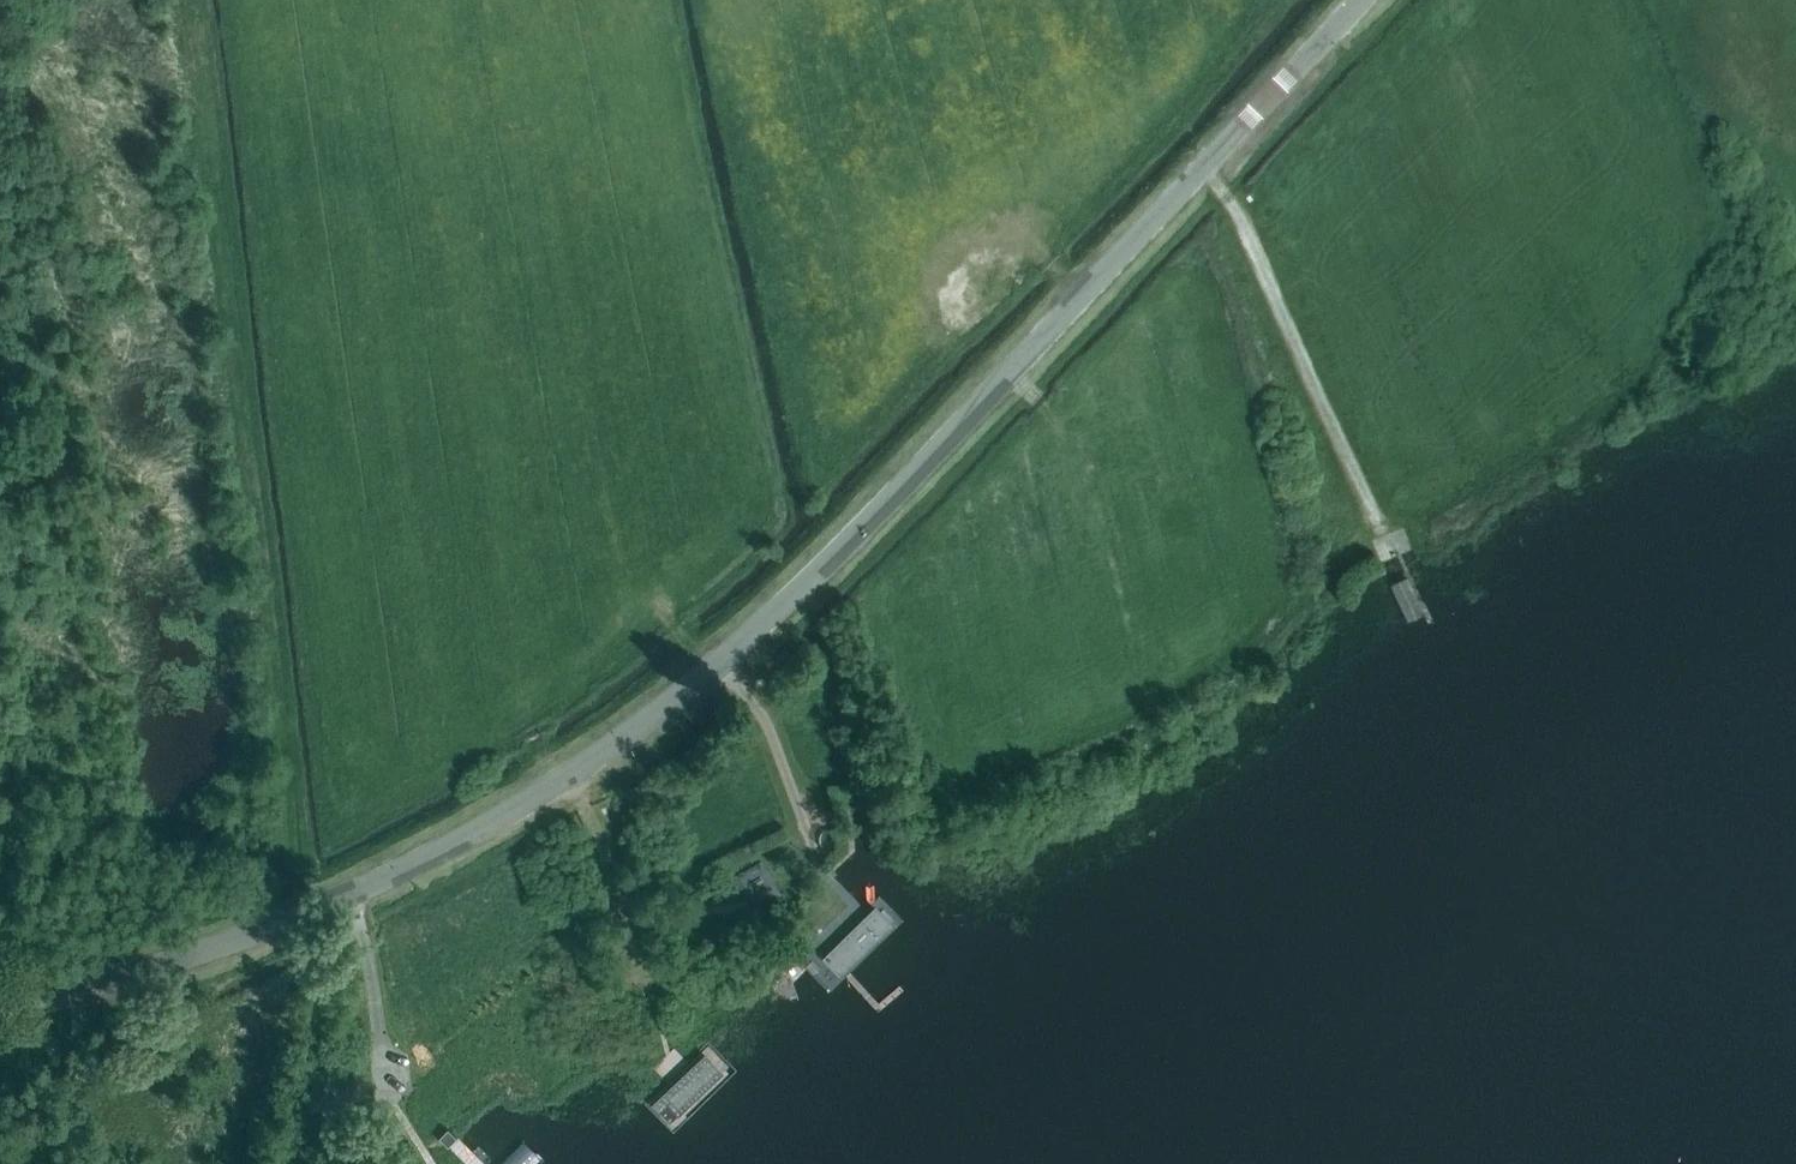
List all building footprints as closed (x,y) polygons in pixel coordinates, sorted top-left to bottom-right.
[(1410,579),(1393,586),(1410,625),(1427,618),(1410,579)] [(883,906),(817,971),(839,993),(905,929),(883,906)] [(728,1076),(705,1054),(656,1104),(679,1127),(728,1076)] [(458,1131),(470,1120),(461,1110),(449,1120),(458,1131)] [(486,1163),(515,1163),(500,1150),(486,1163)]
